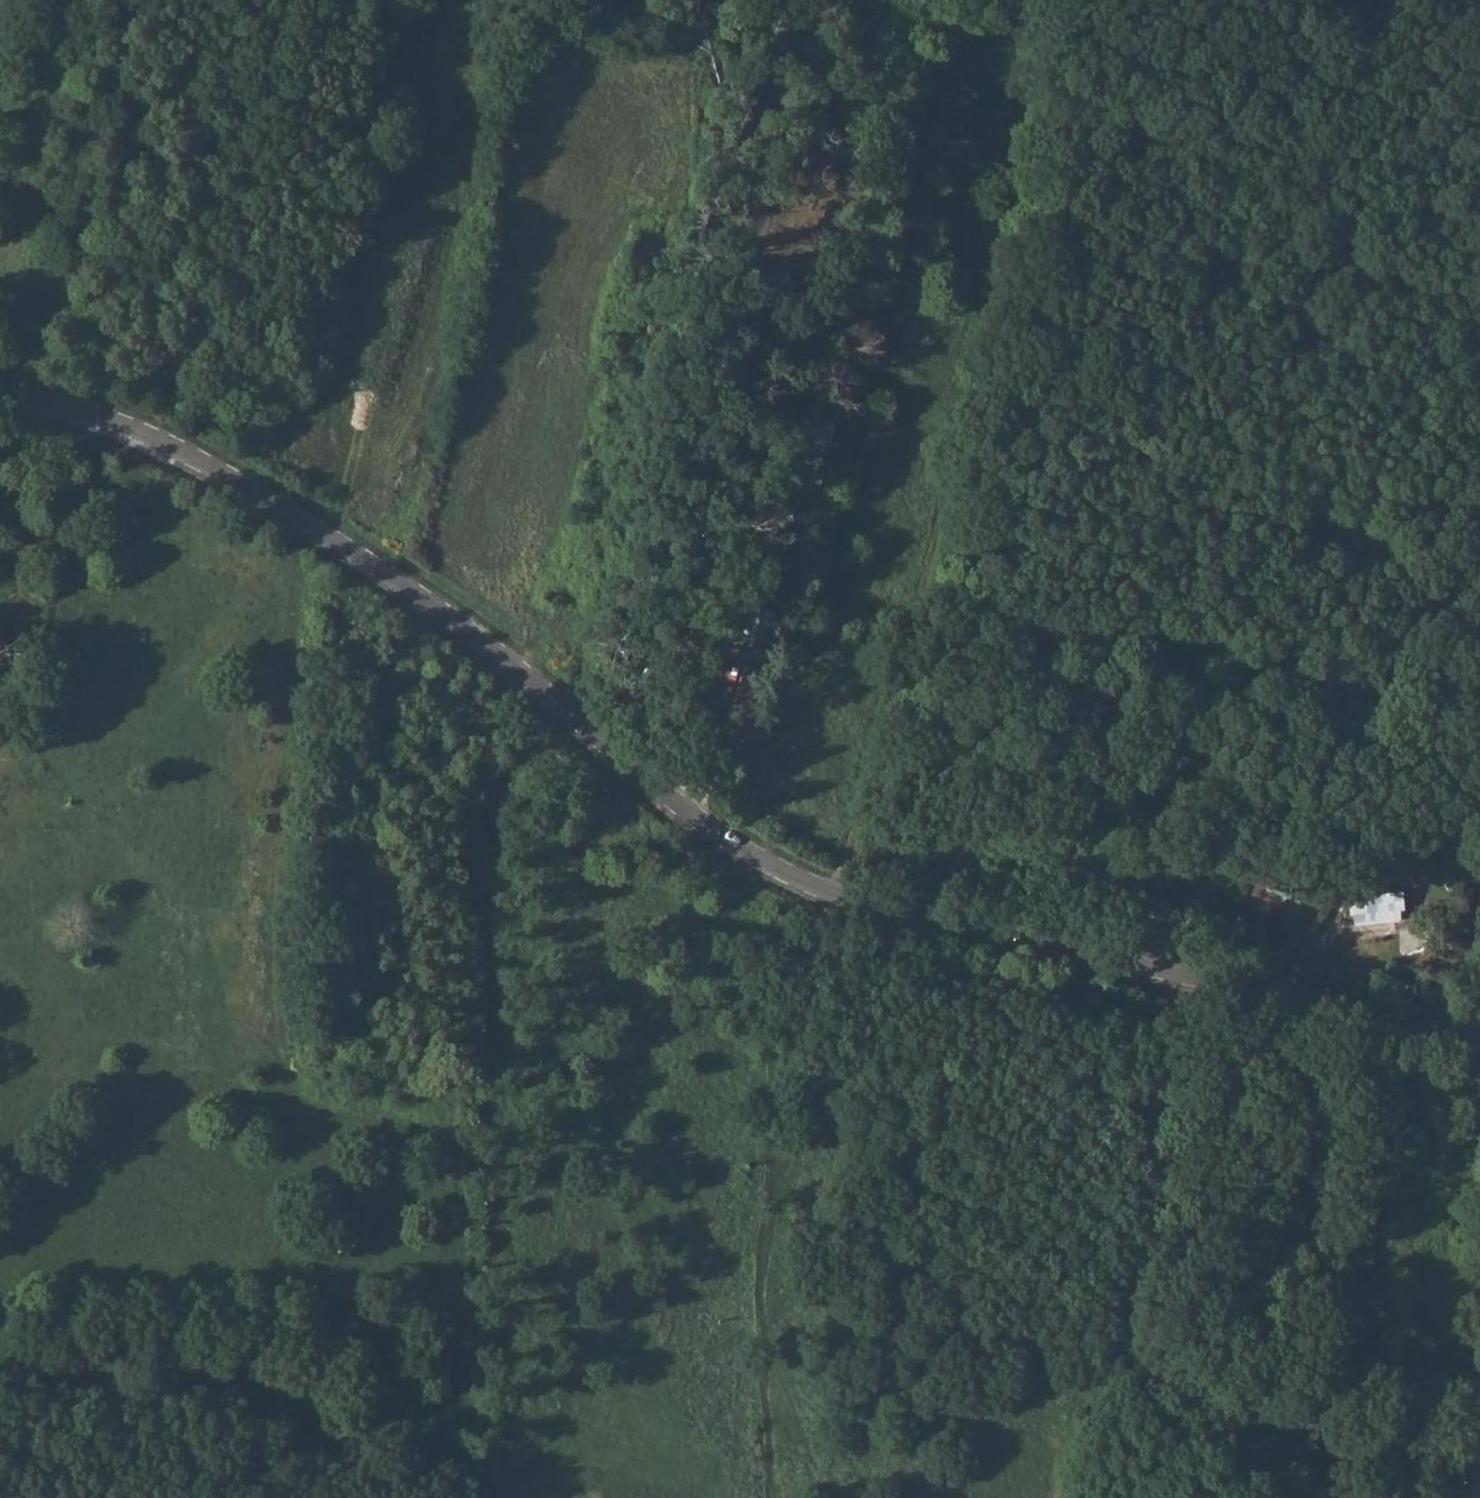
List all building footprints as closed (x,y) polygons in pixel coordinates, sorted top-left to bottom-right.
[(737,641),(776,645),(780,607),(740,604),(737,641)] [(1350,892),(1353,924),(1405,919),(1402,887),(1350,892)]
